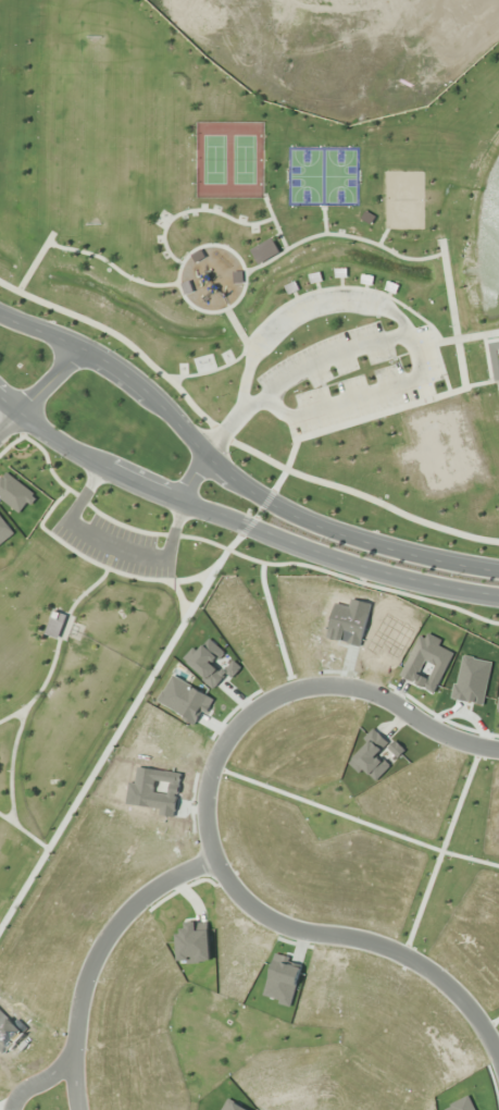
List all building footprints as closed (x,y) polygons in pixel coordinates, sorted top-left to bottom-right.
[(370,211),(377,217),(375,222),(366,218),(370,211)] [(252,240),(274,230),(285,250),(263,261),(252,240)] [(339,267),(350,267),(350,276),(338,275),(339,267)] [(312,274),(322,271),(324,278),(314,282),(312,274)] [(366,273),(377,275),(376,283),(365,281),(366,273)] [(289,284),(298,281),(301,287),(291,292),(289,284)] [(392,281),(402,284),(399,292),(389,288),(392,281)] [(48,628),(61,634),(71,615),(57,608),(48,628)]
